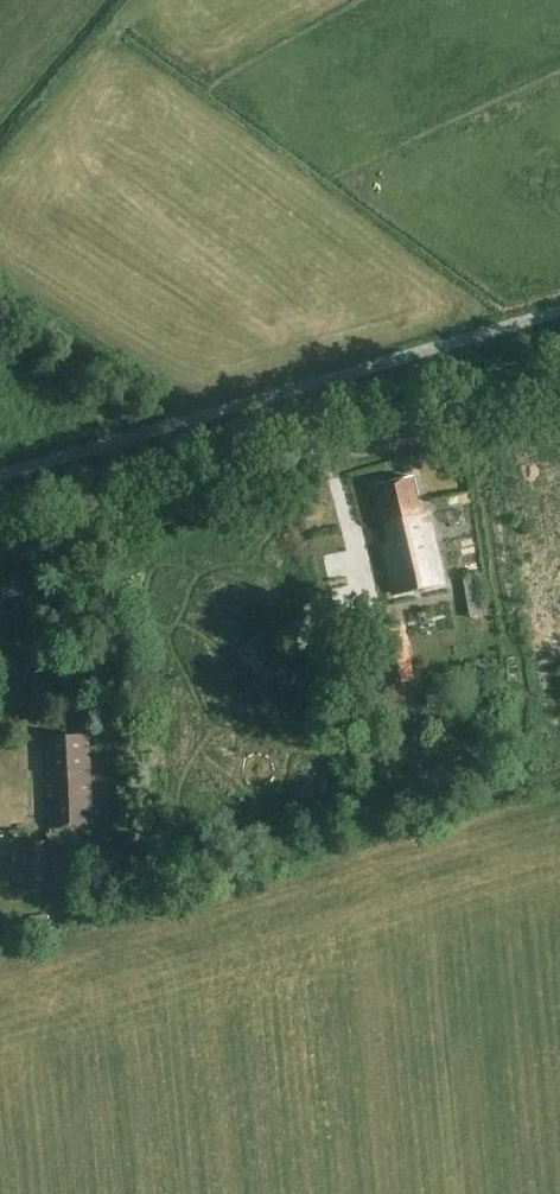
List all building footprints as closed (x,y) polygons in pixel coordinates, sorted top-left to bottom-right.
[(395,594),(444,583),(428,513),(422,514),(413,476),(377,485),(390,542),(384,544),(395,594)] [(469,618),(490,614),(483,573),(463,575),(469,618)] [(385,666),(412,659),(403,622),(376,629),(385,666)] [(50,828),(93,826),(88,735),(47,738),(49,774),(54,773),(55,785),(49,785),(50,828)] [(24,841),(26,880),(46,879),(45,840),(24,841)]
